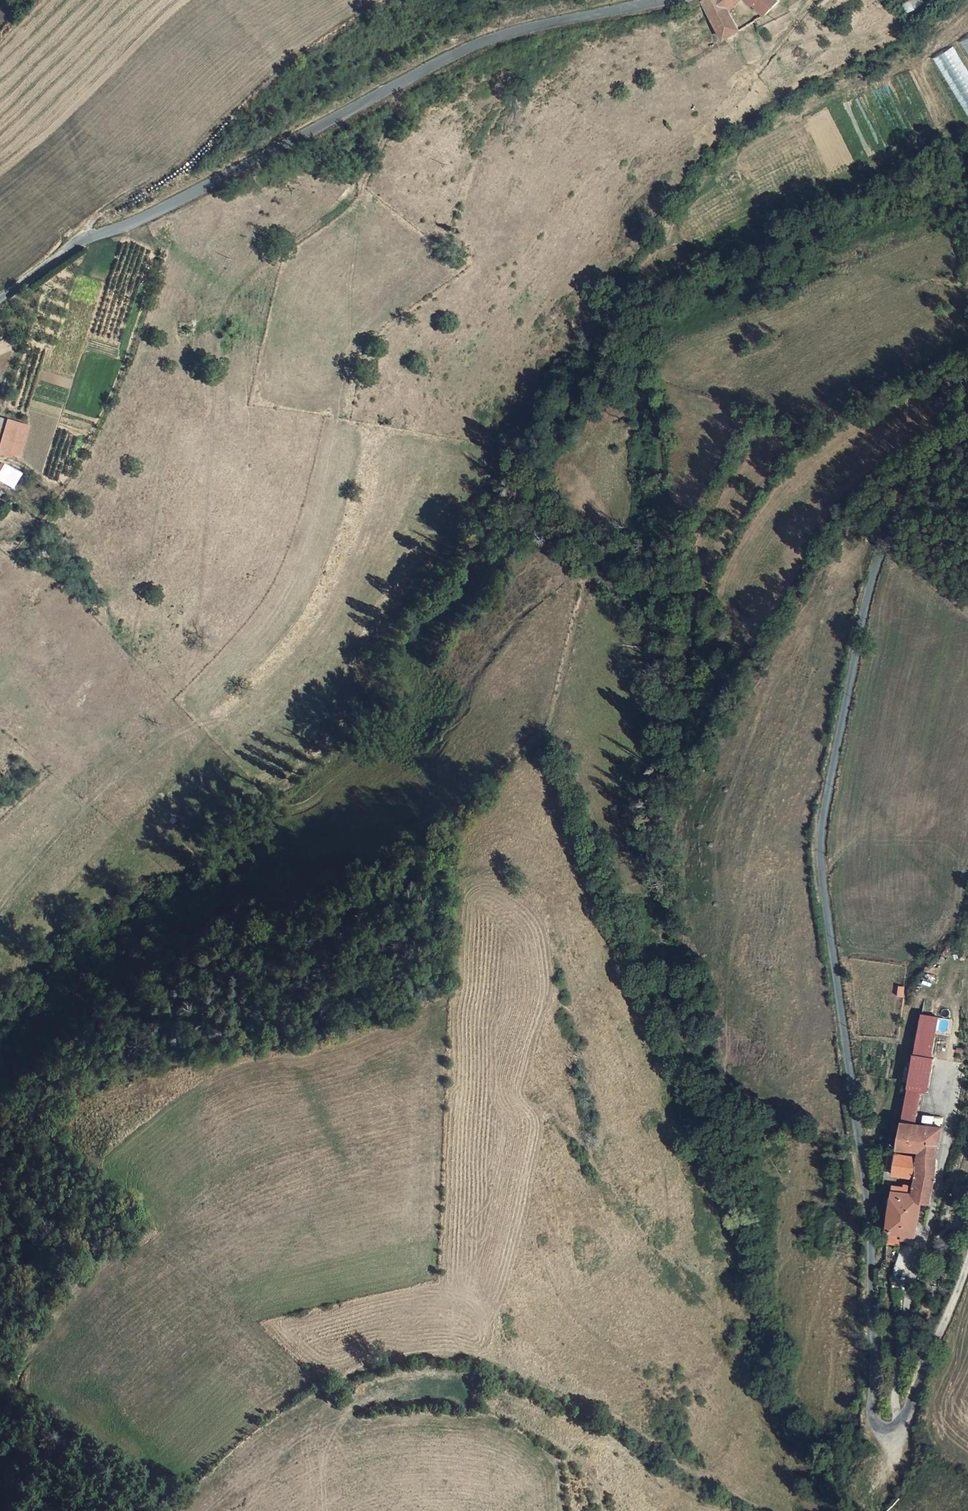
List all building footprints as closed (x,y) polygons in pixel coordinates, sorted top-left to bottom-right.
[(711,17),(727,4),(731,0),(705,0),(702,2),(711,17)] [(758,9),(753,12),(758,17),(764,13),(777,0),(748,0),(758,9)] [(925,6),(922,0),(906,0),(904,1),(908,12),(925,6)] [(741,27),(727,4),(711,17),(723,37),(741,27)] [(746,13),(737,18),(742,26),(751,20),(746,13)] [(967,111),(967,72),(952,47),(935,58),(967,111)] [(0,427),(0,452),(8,454),(8,451),(20,455),(29,426),(7,420),(5,428),(0,427)] [(0,464),(0,481),(13,488),(21,472),(1,462),(0,464)] [(922,1015),(910,1083),(924,1086),(930,1086),(934,1058),(932,1058),(939,1018),(922,1015)] [(910,1083),(902,1123),(916,1125),(924,1086),(910,1083)] [(936,1159),(942,1129),(916,1125),(902,1123),(899,1149),(920,1151),(920,1157),(921,1158),(936,1159)] [(895,1176),(897,1156),(880,1155),(875,1191),(892,1193),(895,1176)] [(921,1158),(920,1157),(897,1156),(895,1176),(917,1179),(917,1174),(921,1158)] [(934,1176),(936,1159),(921,1158),(917,1174),(934,1176)] [(917,1179),(914,1195),(912,1201),(921,1203),(928,1205),(934,1176),(917,1174),(917,1179)] [(895,1176),(892,1193),(914,1195),(917,1179),(895,1176)] [(914,1195),(892,1193),(887,1231),(912,1235),(921,1203),(912,1201),(914,1195)]
